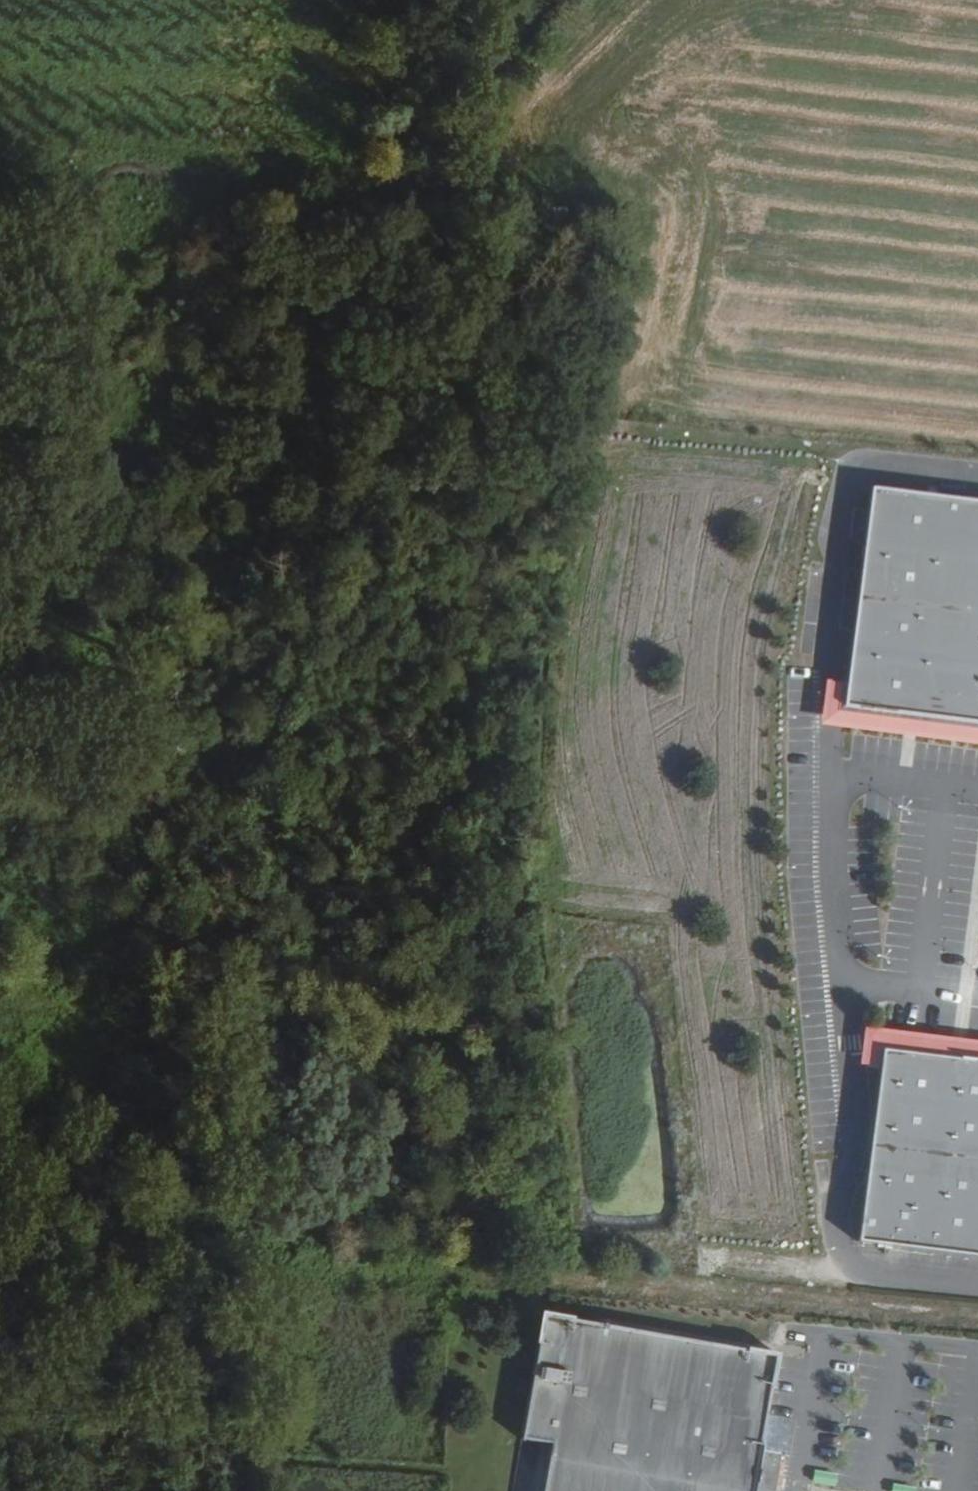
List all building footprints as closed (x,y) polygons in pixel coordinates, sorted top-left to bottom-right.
[(867,496),(841,714),(977,730),(977,509),(867,496)] [(884,1055),(861,1244),(977,1258),(977,1066),(884,1055)] [(526,1452),(555,1457),(549,1490),(755,1490),(758,1474),(760,1466),(762,1467),(764,1458),(761,1457),(774,1384),(777,1384),(780,1368),(764,1365),(763,1367),(555,1332),(555,1329),(539,1327),(536,1343),(538,1343),(526,1452)] [(755,1490),(772,1490),(774,1477),(758,1474),(755,1490)]
